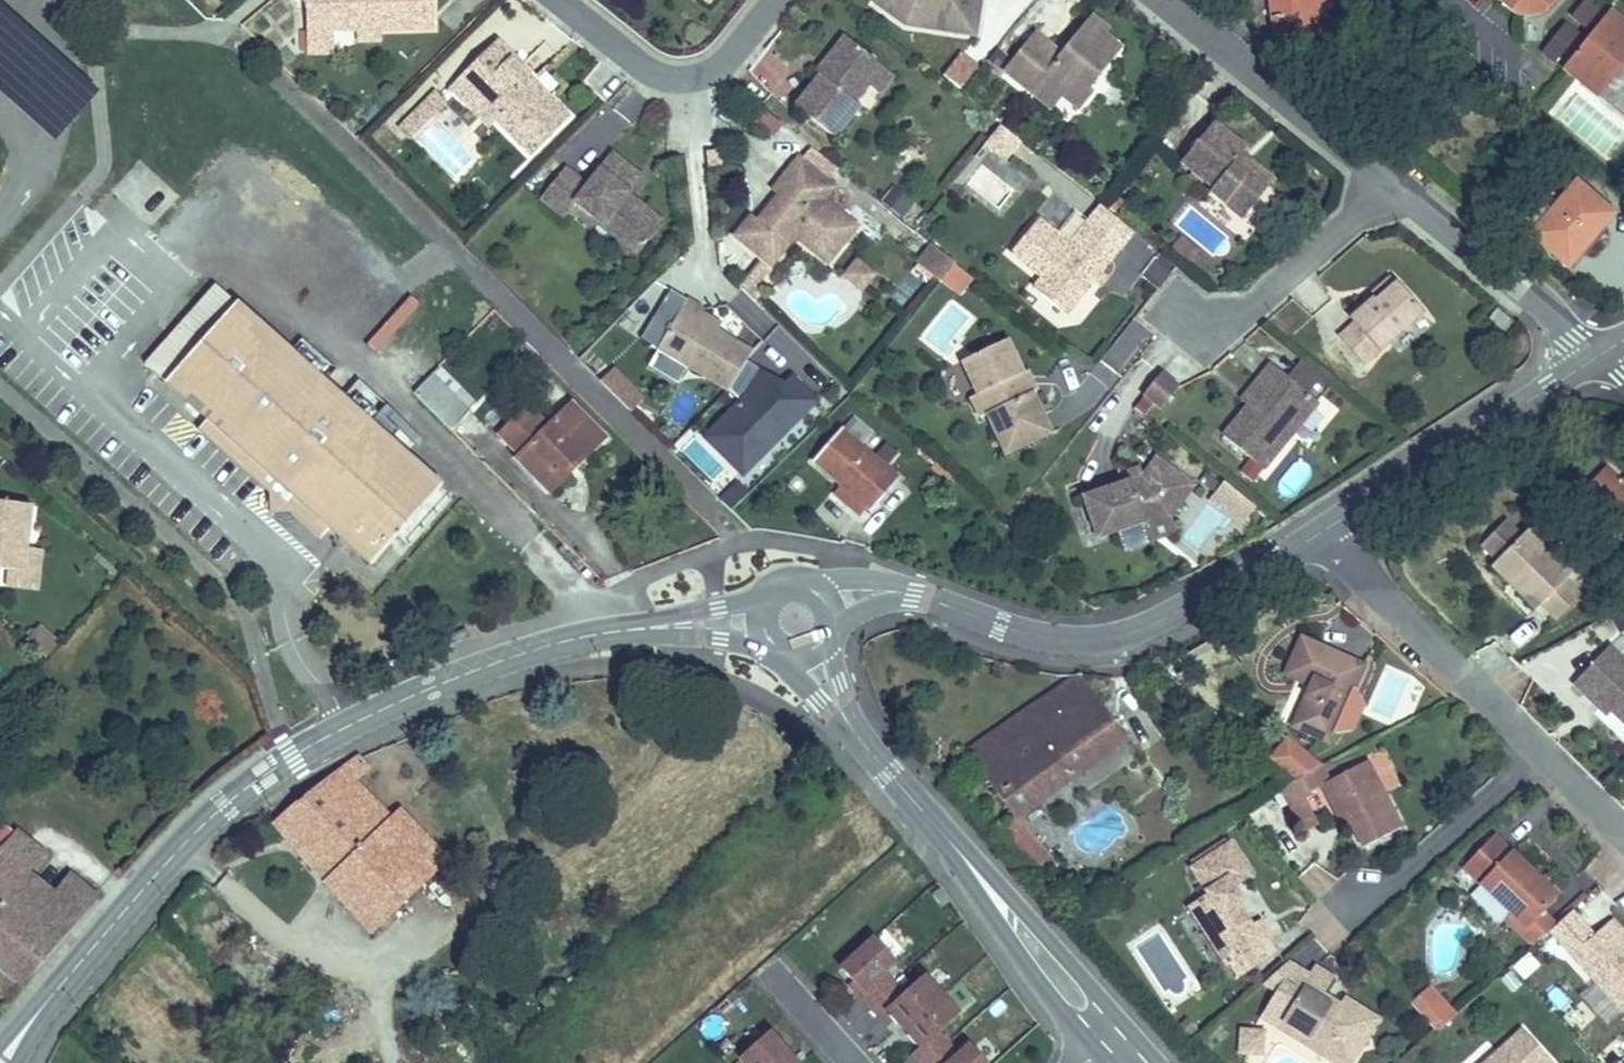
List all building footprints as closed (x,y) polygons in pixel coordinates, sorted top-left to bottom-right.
[(306,6),(306,31),(333,30),(357,30),(356,15),(380,15),(381,29),(433,28),(433,0),(301,0),(306,6)] [(926,28),(928,17),(912,15),(890,0),(879,0),(877,4),(907,25),(926,28)] [(912,15),(928,17),(926,28),(976,36),(981,0),(890,0),(912,15)] [(1324,0),(1270,0),(1274,38),(1327,33),(1324,0)] [(1515,15),(1545,13),(1556,0),(1497,0),(1515,15)] [(1586,0),(1572,17),(1585,28),(1598,10),(1586,0)] [(1564,67),(1598,95),(1623,62),(1623,24),(1609,12),(1564,67)] [(381,29),(380,15),(356,15),(357,30),(357,43),(381,42),(381,29)] [(1035,34),(1005,72),(1032,94),(1042,81),(1079,110),(1093,93),(1088,89),(1121,49),(1104,35),(1108,30),(1092,18),(1062,56),(1035,34)] [(1554,62),(1576,34),(1566,25),(1543,53),(1554,62)] [(306,31),(307,54),(333,53),(333,30),(306,31)] [(878,63),(845,37),(823,63),(831,70),(824,79),(819,76),(795,106),(834,138),(859,108),(854,103),(868,85),(864,81),(878,63)] [(570,118),(521,69),(511,59),(513,58),(497,41),(450,87),(462,100),(478,85),(504,112),(496,120),(531,156),(570,118)] [(942,76),(960,89),(978,65),(960,51),(942,76)] [(511,59),(521,69),(523,68),(513,58),(511,59)] [(831,70),(823,63),(815,73),(819,76),(824,79),(831,70)] [(894,76),(878,63),(864,81),(868,85),(879,94),(894,76)] [(1032,94),(1049,108),(1050,109),(1061,96),(1042,81),(1032,94)] [(489,127),(496,120),(504,112),(478,85),(462,100),(489,127)] [(436,93),(399,129),(409,139),(446,102),(436,93)] [(1214,121),(1181,162),(1213,188),(1210,192),(1242,219),(1274,180),(1251,160),(1248,164),(1240,157),(1247,148),(1214,121)] [(983,146),(1005,163),(1021,143),(1000,125),(983,146)] [(706,152),(707,167),(721,165),(719,150),(706,152)] [(1251,160),(1242,154),(1240,157),(1248,164),(1251,160)] [(639,253),(655,232),(620,204),(641,177),(613,155),(587,187),(565,169),(541,199),(565,217),(576,203),(639,253)] [(799,158),(773,190),(780,195),(757,223),(751,218),(735,237),(764,260),(776,246),(788,244),(795,236),(828,263),(857,227),(824,200),(818,195),(828,182),(799,158)] [(981,163),(964,184),(997,211),(1015,190),(981,163)] [(834,187),(828,182),(818,195),(824,200),(834,187)] [(1517,224),(1567,267),(1612,214),(1576,183),(1561,201),(1547,189),(1517,224)] [(909,217),(917,194),(892,186),(884,208),(909,217)] [(620,204),(655,232),(663,222),(628,194),(620,204)] [(1122,249),(1134,234),(1100,206),(1088,220),(1095,227),(1122,249)] [(1058,233),(1062,237),(1077,249),(1095,227),(1088,220),(1076,211),(1058,233)] [(1103,273),(1122,249),(1095,227),(1077,249),(1062,237),(1058,233),(1040,218),(1011,254),(1040,278),(1033,287),(1068,316),(1095,282),(1103,273)] [(914,260),(957,297),(973,278),(930,242),(914,260)] [(764,260),(771,266),(788,244),(776,246),(764,260)] [(857,261),(845,276),(862,290),(874,275),(857,261)] [(760,263),(740,288),(755,303),(762,296),(753,287),(767,269),(760,263)] [(1103,273),(1095,282),(1101,288),(1109,278),(1103,273)] [(1390,275),(1368,294),(1374,300),(1395,282),(1390,275)] [(144,360),(206,417),(196,428),(261,486),(271,495),(269,516),(290,513),(308,511),(329,529),(370,566),(443,485),(215,280),(193,304),(144,360)] [(1423,314),(1395,282),(1374,300),(1372,299),(1350,318),(1355,323),(1340,336),(1364,365),(1423,314)] [(653,320),(669,329),(681,309),(665,299),(653,320)] [(688,367),(728,391),(746,361),(752,351),(717,330),(696,318),(700,312),(702,309),(687,300),(681,309),(669,329),(653,320),(642,338),(658,348),(657,349),(658,349),(647,367),(677,385),(688,367)] [(1512,323),(1496,310),(1489,318),(1505,331),(1512,323)] [(720,324),(700,312),(696,318),(717,330),(720,324)] [(1008,340),(994,346),(998,355),(1018,362),(1008,340)] [(980,418),(987,415),(1005,455),(1051,434),(1032,393),(1023,373),(1018,362),(998,355),(994,346),(976,355),(980,363),(976,374),(969,377),(977,395),(971,398),(980,418)] [(962,361),(969,377),(976,374),(980,363),(976,355),(962,361)] [(740,402),(715,427),(753,465),(816,401),(792,378),(785,385),(780,390),(757,376),(761,370),(746,361),(728,391),(740,402)] [(1287,378),(1307,394),(1320,378),(1300,362),(1287,378)] [(1318,403),(1307,394),(1287,378),(1271,364),(1258,380),(1265,386),(1248,407),(1224,437),(1264,469),(1318,403)] [(414,393),(451,431),(476,404),(439,367),(414,393)] [(780,390),(785,385),(761,370),(757,376),(780,390)] [(1023,373),(1032,393),(1037,391),(1027,371),(1023,373)] [(1178,387),(1161,373),(1143,395),(1160,409),(1178,387)] [(1241,401),(1248,407),(1265,386),(1258,380),(1241,401)] [(604,438),(570,404),(546,427),(527,407),(500,434),(519,453),(516,457),(545,486),(566,465),(571,471),(604,438)] [(871,511),(898,480),(860,447),(872,434),(853,418),(842,431),(841,429),(813,462),(871,511)] [(715,427),(705,438),(743,475),(753,465),(715,427)] [(1194,485),(1156,458),(1142,478),(1144,483),(1133,486),(1132,481),(1130,482),(1084,498),(1098,538),(1117,531),(1169,513),(1170,518),(1194,485)] [(1294,493),(1313,474),(1303,464),(1284,483),(1294,493)] [(550,492),(571,471),(566,465),(545,486),(550,492)] [(1130,482),(1132,481),(1133,486),(1144,483),(1142,478),(1139,468),(1126,473),(1130,482)] [(1622,483),(1609,469),(1578,500),(1623,545),(1623,485),(1622,483)] [(1256,507),(1224,482),(1216,491),(1226,499),(1222,504),(1244,522),(1256,507)] [(865,506),(843,487),(835,496),(858,515),(865,506)] [(1226,499),(1216,491),(1208,501),(1218,508),(1222,504),(1226,499)] [(28,536),(31,506),(0,502),(0,569),(24,572),(28,536)] [(308,511),(290,513),(312,532),(329,529),(308,511)] [(1176,534),(1170,518),(1169,513),(1117,531),(1124,552),(1176,534)] [(1482,546),(1498,561),(1520,538),(1505,523),(1482,546)] [(1569,576),(1526,533),(1520,538),(1498,561),(1492,567),(1536,609),(1541,604),(1564,581),(1569,576)] [(39,590),(43,552),(43,550),(26,548),(24,572),(9,570),(7,587),(39,590)] [(1541,604),(1556,619),(1579,596),(1564,581),(1541,604)] [(1353,689),(1363,666),(1301,638),(1285,675),(1311,686),(1292,727),(1329,743),(1333,733),(1353,689)] [(1573,684),(1599,708),(1604,703),(1612,711),(1623,722),(1623,661),(1609,647),(1573,684)] [(1078,675),(968,751),(1016,816),(1018,819),(1125,742),(1078,675)] [(1363,706),(1353,689),(1333,733),(1353,729),(1363,706)] [(1604,703),(1599,708),(1607,716),(1612,711),(1604,703)] [(1281,746),(1321,767),(1287,738),(1281,746)] [(1270,759),(1295,781),(1321,767),(1281,746),(1270,759)] [(275,827),(287,839),(303,824),(344,866),(329,881),(375,930),(452,858),(400,806),(390,816),(355,780),(365,771),(350,755),(275,827)] [(1329,781),(1321,767),(1295,781),(1282,790),(1291,808),(1305,800),(1312,797),(1310,793),(1322,786),(1338,817),(1345,813),(1350,823),(1363,848),(1402,828),(1367,761),(1329,781)] [(1462,778),(1473,790),(1485,779),(1474,767),(1462,778)] [(1318,826),(1305,800),(1291,808),(1304,833),(1318,826)] [(1350,823),(1345,813),(1338,817),(1343,826),(1350,823)] [(303,824),(287,839),(329,881),(344,866),(303,824)] [(71,930),(98,899),(68,875),(55,892),(31,873),(44,856),(15,832),(0,848),(0,883),(37,913),(44,906),(71,930)] [(1558,897),(1541,880),(1537,884),(1529,878),(1534,873),(1494,835),(1462,868),(1526,930),(1558,897)] [(1192,860),(1196,865),(1226,846),(1223,840),(1192,860)] [(1230,843),(1226,846),(1196,865),(1191,868),(1208,895),(1188,908),(1216,951),(1228,944),(1237,959),(1268,939),(1270,938),(1260,922),(1252,927),(1236,902),(1228,889),(1233,886),(1250,875),(1230,843)] [(1534,873),(1529,878),(1537,884),(1541,880),(1534,873)] [(4,971),(22,986),(23,987),(71,930),(44,906),(37,913),(0,883),(0,968),(4,971)] [(1233,886),(1228,889),(1236,902),(1241,899),(1233,886)] [(1526,930),(1511,915),(1505,921),(1532,947),(1556,925),(1543,913),(1526,930)] [(1617,937),(1621,933),(1610,921),(1572,955),(1623,1012),(1623,945),(1617,937)] [(874,939),(841,969),(852,981),(861,991),(883,972),(894,962),(874,939)] [(1277,953),(1268,939),(1237,959),(1229,964),(1238,977),(1277,953)] [(1229,964),(1237,959),(1228,944),(1216,951),(1225,966),(1229,964)] [(1504,973),(1513,986),(1539,968),(1530,955),(1504,973)] [(1294,1001),(1309,977),(1287,964),(1265,983),(1277,990),(1294,1001)] [(1316,966),(1309,977),(1294,1001),(1277,990),(1260,1018),(1296,1040),(1305,1035),(1331,1051),(1331,1061),(1334,1062),(1351,1062),(1378,1019),(1344,998),(1339,1005),(1333,1015),(1317,1004),(1322,995),(1333,977),(1316,966)] [(4,971),(0,977),(0,992),(9,1001),(22,986),(4,971)] [(861,991),(852,981),(849,984),(869,1006),(893,984),(883,972),(861,991)] [(904,995),(887,1010),(888,1011),(903,1029),(941,995),(924,977),(904,995)] [(893,984),(869,1006),(880,1018),(888,1011),(887,1010),(904,995),(893,984)] [(1412,1005),(1421,1015),(1439,999),(1430,989),(1412,1005)] [(941,995),(903,1029),(919,1046),(921,1048),(937,1033),(958,1014),(941,995)] [(1322,995),(1317,1004),(1333,1015),(1339,1005),(1322,995)] [(1439,999),(1421,1015),(1437,1033),(1455,1017),(1439,999)] [(1251,1055),(1253,1030),(1247,1030),(1242,1035),(1241,1049),(1245,1054),(1251,1055)] [(1262,1055),(1264,1031),(1253,1030),(1251,1055),(1262,1055)] [(1486,1062),(1552,1062),(1523,1030),(1486,1062)] [(920,1062),(926,1062),(947,1044),(937,1033),(921,1048),(919,1046),(912,1053),(920,1062)] [(1296,1040),(1331,1061),(1331,1051),(1305,1035),(1296,1040)] [(766,1036),(738,1061),(740,1062),(790,1062),(766,1036)] [(958,1056),(947,1044),(926,1062),(950,1062),(958,1056)] [(969,1046),(958,1056),(950,1062),(985,1062),(969,1046)]
